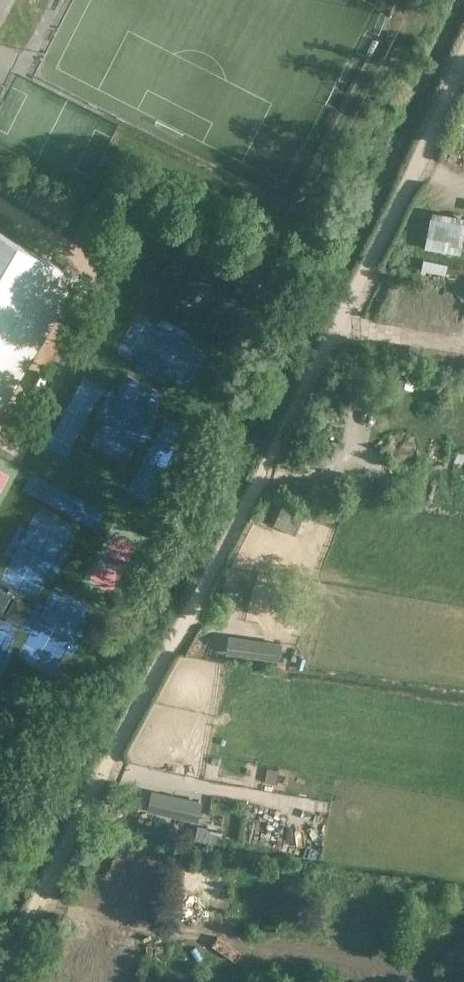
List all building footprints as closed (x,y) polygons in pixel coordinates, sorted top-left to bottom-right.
[(5,404),(80,276),(0,229),(0,401),(5,404)] [(274,524),(301,536),(309,516),(302,513),(284,504),(283,504),(274,524)] [(229,634),(226,652),(279,659),(282,641),(229,634)] [(265,781),(277,783),(279,769),(267,767),(265,781)] [(202,801),(152,790),(147,810),(198,821),(202,801)] [(223,875),(185,869),(181,891),(220,897),(223,875)]
